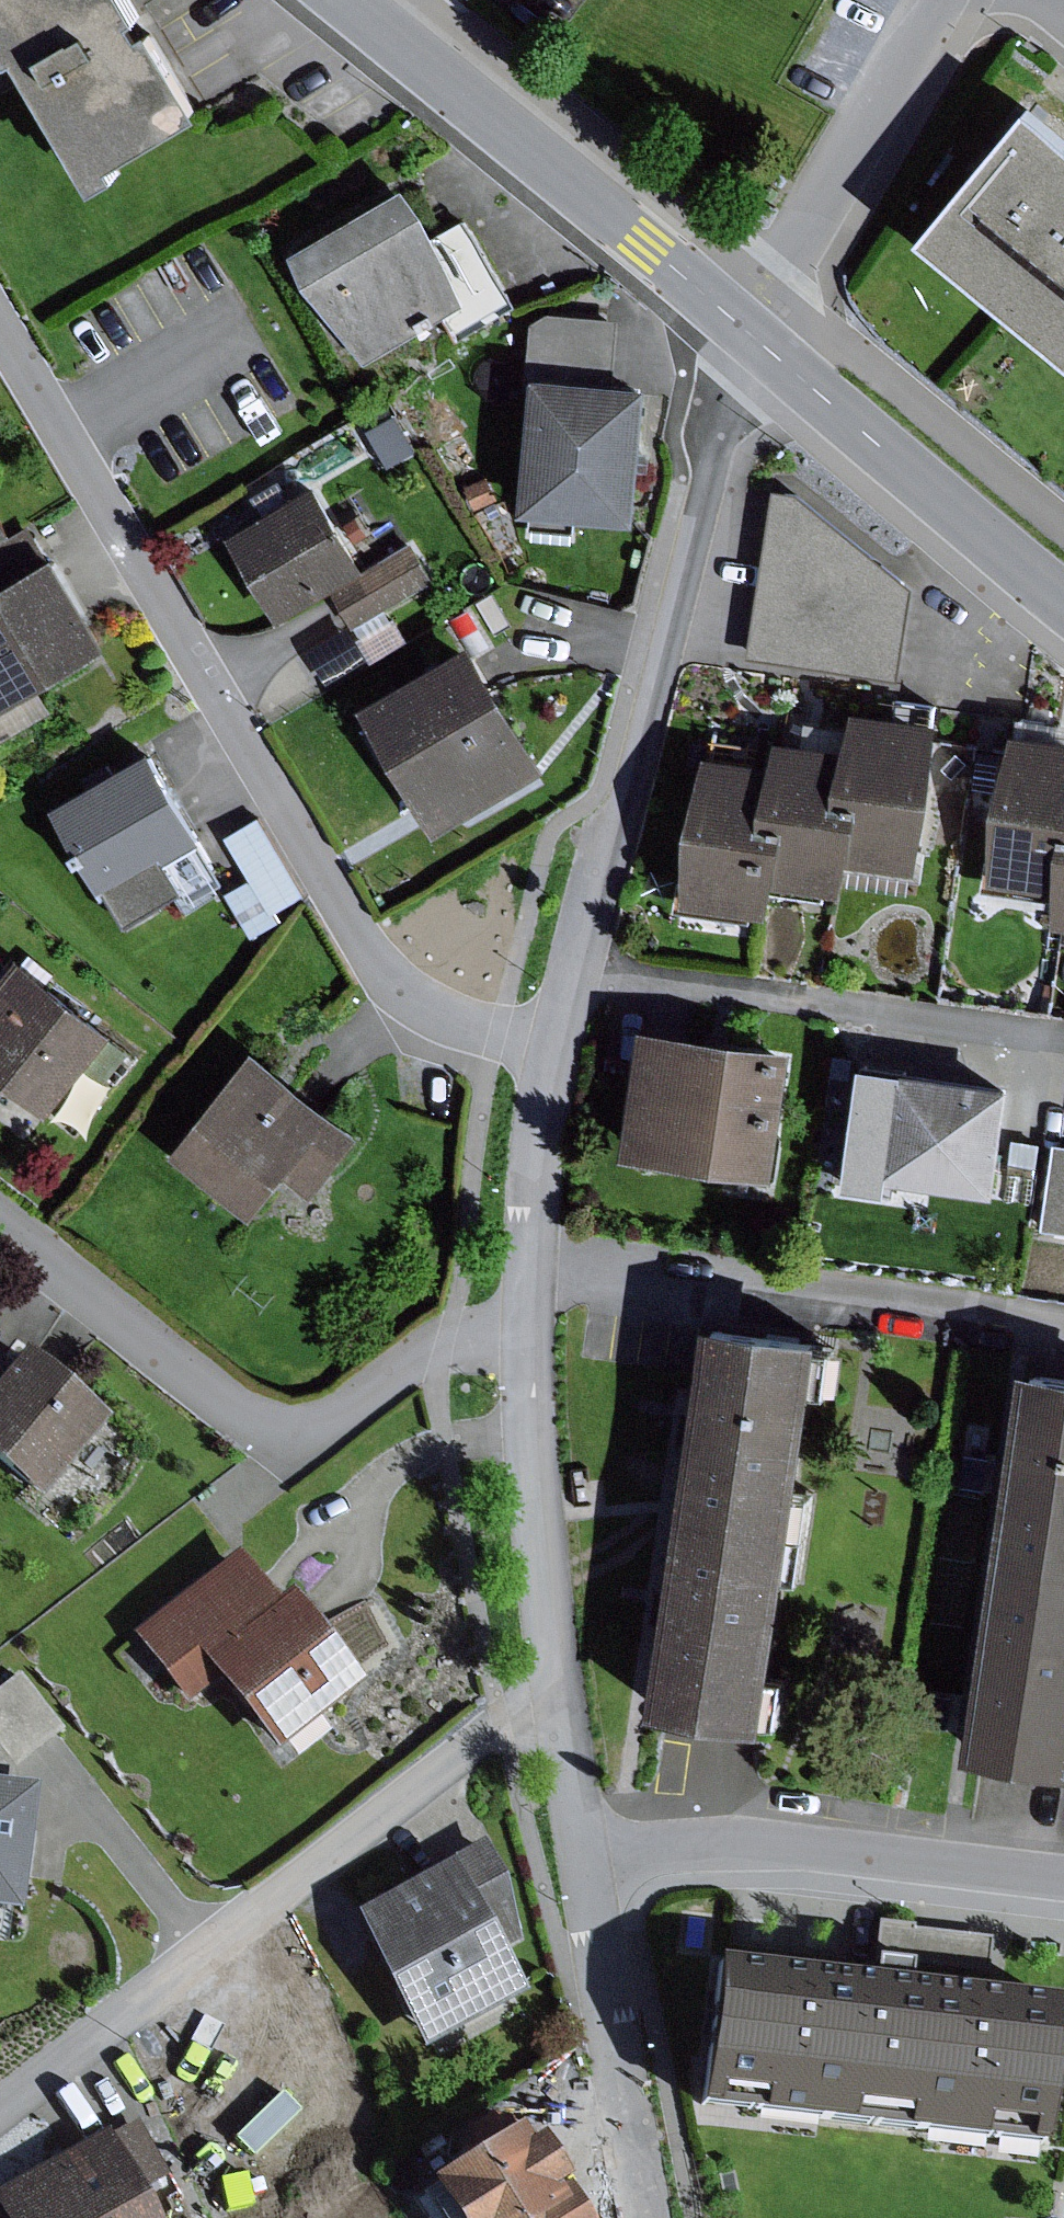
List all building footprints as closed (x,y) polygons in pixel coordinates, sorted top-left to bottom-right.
[(144,0),(0,0),(0,9),(102,179),(124,166),(119,156),(206,104),(144,0)] [(922,235),(1063,351),(1063,127),(1033,101),(922,235)] [(406,184),(293,252),(310,281),(367,363),(444,317),(459,342),(520,306),(467,217),(437,235),(406,184)] [(526,389),(533,389),(523,510),(530,511),(579,515),(640,520),(652,383),(616,380),(622,317),(549,311),(532,324),(526,389)] [(499,498),(489,475),(465,486),(475,508),(499,498)] [(318,482),(230,534),(281,619),(369,567),(318,482)] [(800,492),(774,488),(748,656),(901,679),(915,587),(800,492)] [(579,515),(530,511),(529,527),(578,530),(579,515)] [(0,520),(0,542),(10,536),(0,520)] [(0,588),(0,711),(41,687),(111,646),(56,553),(52,556),(35,527),(0,547),(0,578),(5,586),(0,588)] [(415,544),(333,592),(354,628),(436,581),(415,544)] [(395,617),(358,639),(373,663),(410,640),(395,617)] [(479,640),(363,708),(438,835),(554,768),(479,640)] [(55,711),(41,687),(0,711),(0,742),(55,711)] [(776,762),(708,752),(687,903),(772,915),(777,884),(848,894),(853,860),(921,870),(943,722),(856,709),(851,748),(779,738),(776,762)] [(1014,726),(994,879),(1062,888),(1057,922),(1063,923),(1063,732),(1014,726)] [(151,750),(53,807),(103,892),(108,889),(129,924),(185,891),(192,902),(224,883),(198,839),(202,837),(151,750)] [(306,895),(261,816),(227,835),(251,879),(226,893),(251,937),(283,919),(278,911),(306,895)] [(22,953),(0,980),(0,1072),(53,1115),(68,1096),(93,1116),(141,1057),(112,1034),(116,1029),(22,953)] [(796,1046),(642,1024),(623,1153),(777,1175),(796,1046)] [(363,1136),(255,1050),(174,1152),(254,1216),(286,1177),(313,1198),(363,1136)] [(1013,1084),(869,1064),(852,1186),(895,1192),(896,1178),(998,1192),(1013,1084)] [(1057,1143),(1044,1228),(1063,1231),(1063,1144),(1057,1143)] [(828,1335),(714,1318),(658,1709),(772,1725),(828,1335)] [(0,1378),(0,1462),(42,1497),(111,1415),(28,1345),(0,1378)] [(1033,1365),(972,1754),(1063,1768),(1063,1370),(1033,1365)] [(240,1548),(131,1632),(188,1705),(222,1678),(278,1749),(366,1681),(293,1588),(280,1599),(240,1548)] [(21,1911),(36,1785),(10,1783),(10,1767),(64,1728),(19,1671),(0,1687),(0,1908),(21,1911)] [(486,1838),(357,1911),(423,2047),(527,1991),(505,1949),(526,1939),(505,1876),(486,1838)] [(1063,1998),(718,1958),(700,2105),(1046,2145),(1063,1998)] [(138,2118),(112,2132),(143,2189),(169,2174),(138,2118)] [(415,2199),(427,2217),(596,2217),(543,2133),(529,2141),(520,2126),(432,2180),(436,2186),(415,2199)] [(0,2189),(0,2208),(6,2217),(159,2217),(143,2189),(112,2132),(110,2129),(0,2189)]
